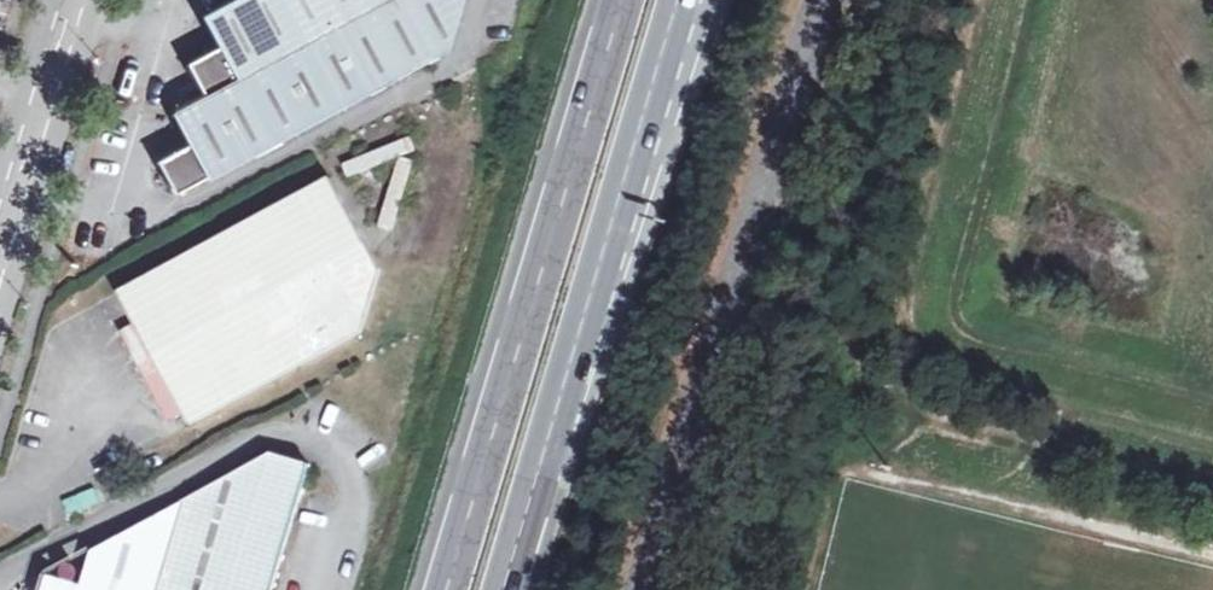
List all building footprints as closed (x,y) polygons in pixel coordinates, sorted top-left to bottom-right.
[(204,11),(221,42),(188,60),(197,76),(206,92),(175,108),(184,125),(191,140),(160,157),(177,190),(451,46),(465,0),(225,0),(204,11)] [(384,271),(333,177),(120,291),(155,359),(190,424),(367,330),(384,271)] [(181,412),(135,324),(124,330),(170,417),(181,412)] [(310,467),(291,461),(272,456),(94,552),(83,588),(76,586),(78,578),(78,572),(73,568),(67,569),(63,573),(63,580),(69,584),(49,578),(45,589),(274,589),(310,467)]
